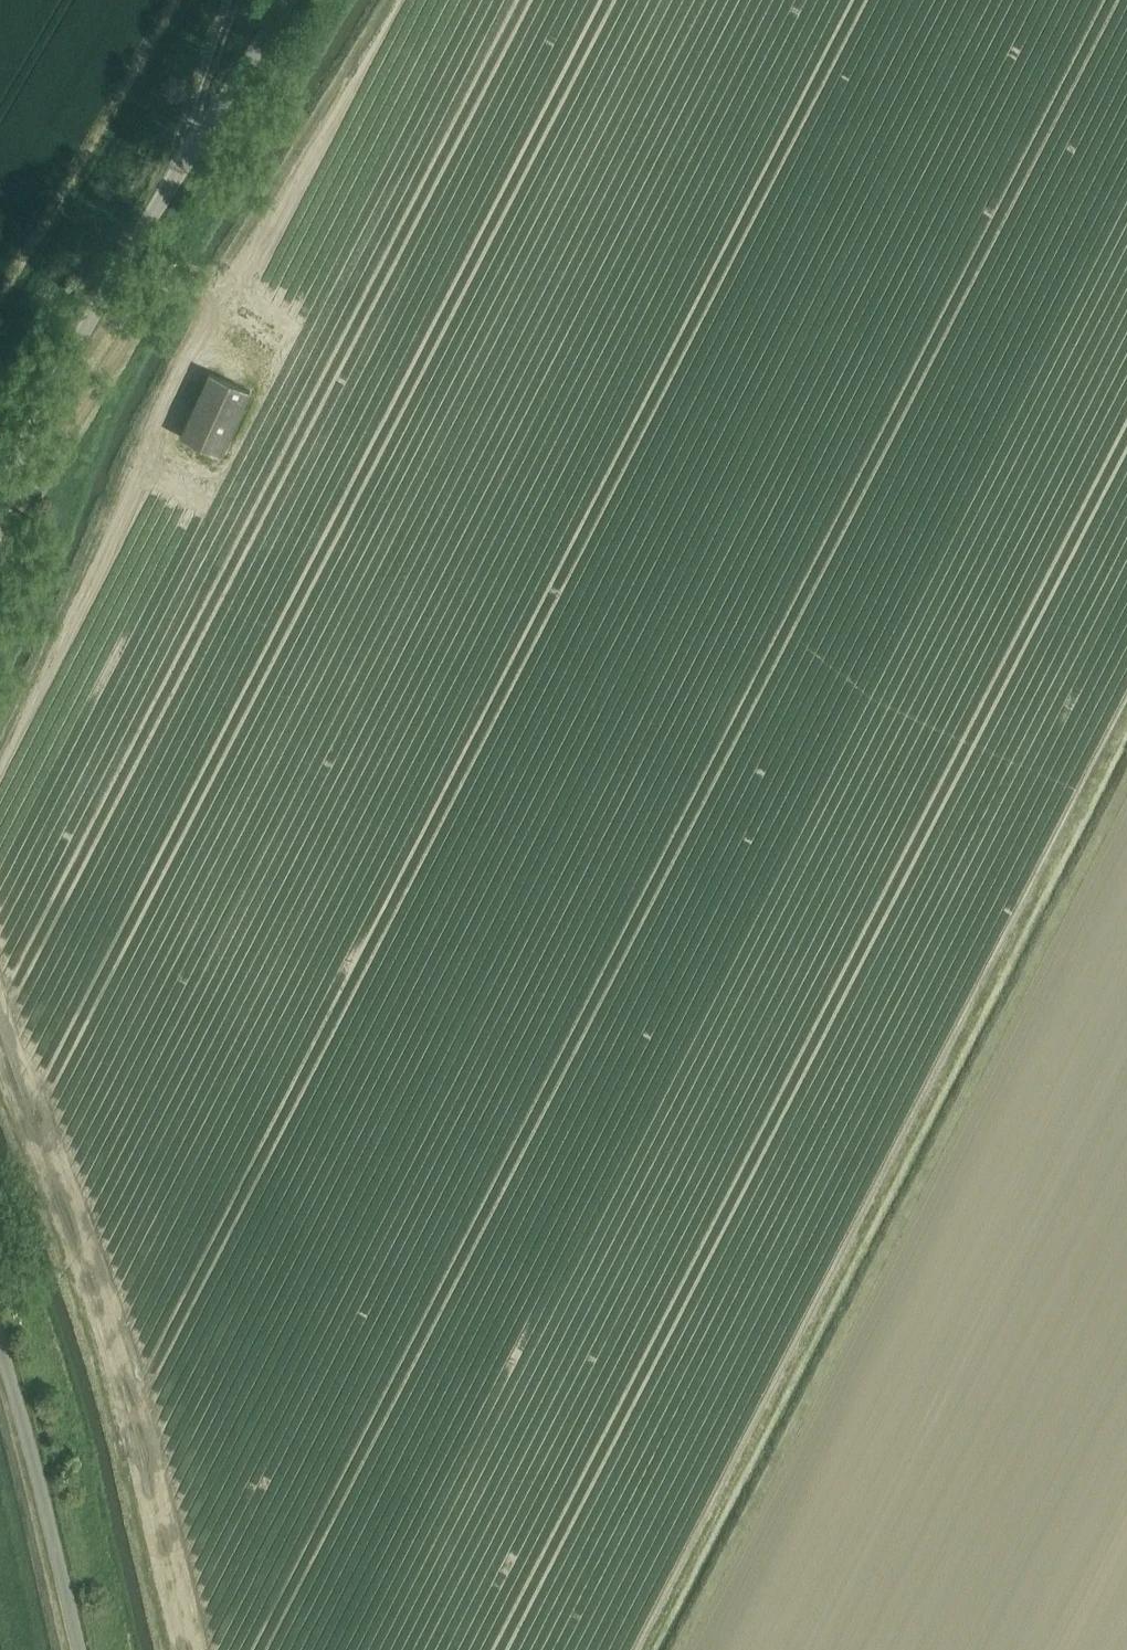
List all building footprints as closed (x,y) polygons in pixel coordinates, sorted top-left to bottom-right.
[(221,455),(250,391),(210,372),(180,437),(221,455)]
